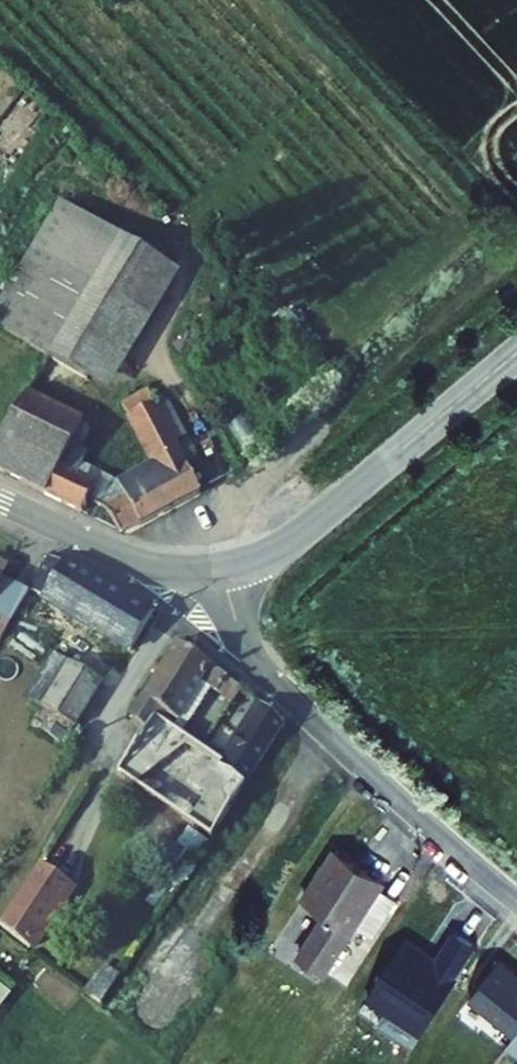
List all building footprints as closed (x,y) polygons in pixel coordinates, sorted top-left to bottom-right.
[(64,199),(0,303),(0,324),(10,330),(62,243),(88,213),(64,199)] [(127,235),(88,213),(62,243),(10,330),(55,357),(125,239),(127,235)] [(181,270),(125,239),(55,357),(109,390),(181,270)] [(25,401),(2,440),(5,442),(0,451),(0,478),(82,516),(88,504),(110,514),(119,537),(200,496),(184,463),(198,455),(174,407),(169,410),(164,400),(155,405),(149,395),(126,406),(154,465),(117,485),(82,466),(80,470),(76,480),(60,470),(65,461),(80,434),(25,401)] [(22,399),(0,436),(0,451),(5,442),(2,440),(25,401),(22,399)] [(80,470),(65,461),(60,470),(76,480),(80,470)] [(50,560),(33,590),(71,616),(90,582),(50,560)] [(14,624),(33,590),(9,580),(13,569),(0,562),(0,617),(14,624)] [(153,618),(90,582),(71,616),(131,654),(153,618)] [(157,721),(175,732),(204,685),(216,694),(239,712),(248,699),(180,648),(134,721),(150,732),(157,721)] [(62,662),(33,707),(80,737),(91,720),(72,708),(89,679),(62,662)] [(109,692),(89,679),(72,708),(91,720),(109,692)] [(204,685),(175,732),(188,741),(216,694),(204,685)] [(263,711),(225,764),(224,767),(220,772),(245,789),(286,729),(263,711)] [(150,732),(123,780),(209,840),(245,789),(220,772),(224,767),(186,744),(173,735),(175,732),(157,721),(150,732)] [(175,732),(173,735),(186,744),(188,741),(175,732)] [(41,949),(86,882),(46,855),(1,922),(41,949)] [(311,933),(291,963),(316,979),(354,925),(370,936),(390,907),(375,896),(380,889),(332,856),(289,918),(311,933)] [(17,991),(0,978),(0,1012),(17,991)]
